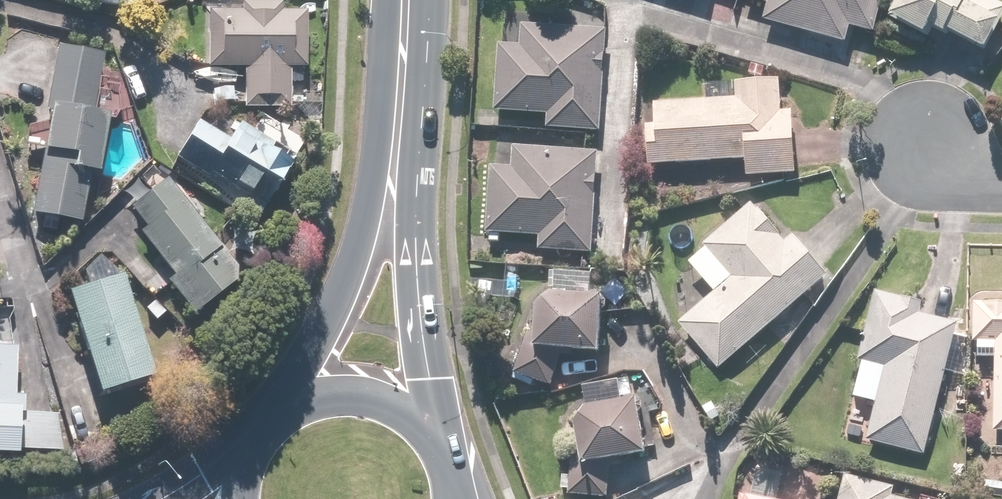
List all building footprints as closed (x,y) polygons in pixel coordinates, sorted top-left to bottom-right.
[(91,9),(112,12),(114,0),(92,0),(91,9)] [(759,5),(754,23),(837,46),(843,28),(866,34),(875,0),(742,0),(759,5)] [(879,22),(912,40),(919,28),(977,58),(1001,13),(990,7),(994,0),(890,0),(879,22)] [(275,9),(233,8),(233,28),(201,27),(201,72),(242,73),(241,107),(287,108),(287,73),(301,73),(302,15),(275,14),(275,9)] [(514,47),(495,46),(490,115),(543,118),(542,130),(593,134),(600,31),(515,25),(514,47)] [(33,176),(50,178),(43,224),(74,229),(81,183),(91,185),(100,121),(84,119),(93,58),(52,52),(33,176)] [(731,97),(636,104),(641,169),(741,162),(742,182),(793,178),(789,114),(777,115),(775,86),(730,89),(731,97)] [(202,120),(178,152),(256,211),(291,164),(238,125),(227,139),(202,120)] [(505,166),(489,165),(485,234),(536,237),(535,251),(586,253),(591,156),(506,151),(505,166)] [(236,279),(161,187),(120,220),(195,313),(236,279)] [(716,369),(820,280),(787,240),(781,245),(746,204),(696,247),(698,250),(682,264),(708,293),(675,321),(716,369)] [(113,281),(62,295),(90,401),(141,388),(113,281)] [(920,457),(953,328),(912,318),(914,308),(869,296),(851,363),(860,365),(853,391),(874,397),(862,442),(920,457)] [(599,303),(541,301),(540,302),(519,378),(558,388),(567,358),(594,355),(599,303)] [(970,304),(970,346),(991,346),(991,434),(1001,434),(1001,304),(970,304)] [(0,347),(0,460),(10,460),(10,455),(53,458),(55,417),(18,415),(18,397),(12,396),(14,348),(0,347)] [(626,378),(600,381),(602,402),(628,399),(626,378)] [(577,496),(613,498),(613,464),(643,459),(635,403),(580,412),(577,496)] [(839,477),(835,498),(885,498),(888,486),(839,477)]
